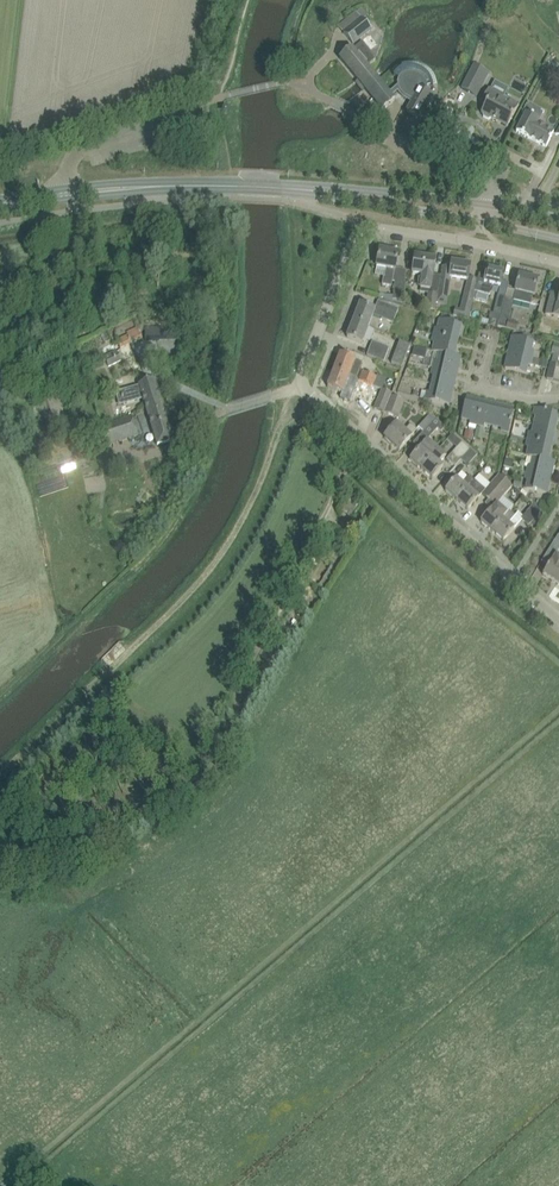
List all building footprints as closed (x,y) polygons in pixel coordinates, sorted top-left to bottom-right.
[(343,33),(353,44),(371,29),(367,24),(369,22),(365,17),(363,19),(362,18),(343,33)] [(370,34),(356,44),(360,49),(356,53),(352,48),(339,58),(358,80),(355,82),(362,91),(365,89),(382,110),(394,100),(391,96),(399,90),(401,92),(402,94),(404,95),(406,97),(412,100),(407,111),(410,113),(418,117),(424,106),(427,107),(434,95),(427,91),(427,88),(427,86),(426,83),(425,81),(424,79),(422,77),(421,76),(419,74),(416,73),(414,72),(411,72),(409,72),(407,72),(404,73),(402,74),(400,76),(399,78),(398,80),(397,83),(398,85),(388,93),(366,66),(374,59),(367,52),(377,43),(370,34)] [(461,89),(476,96),(489,73),(474,65),(461,89)] [(410,113),(401,128),(413,134),(441,92),(428,85),(427,86),(427,88),(427,91),(434,95),(427,107),(424,106),(418,117),(410,113)] [(487,102),(481,113),(482,114),(483,117),(488,120),(491,118),(507,127),(519,105),(510,100),(507,104),(500,100),(502,96),(488,89),(483,100),(487,102)] [(539,119),(526,113),(516,132),(529,138),(546,147),(554,132),(537,123),(539,119)] [(380,250),(376,266),(383,268),(386,268),(385,277),(383,277),(382,284),(391,286),(392,281),(395,268),(398,253),(389,252),(390,250),(381,248),(381,250),(380,250)] [(415,256),(412,274),(422,275),(421,288),(420,289),(428,290),(428,293),(426,309),(436,311),(437,300),(439,288),(431,287),(433,275),(435,259),(415,256)] [(439,288),(437,300),(440,301),(441,291),(448,292),(450,278),(467,280),(460,310),(455,308),(453,315),(467,318),(474,291),(477,280),(468,278),(470,265),(451,262),(451,269),(442,267),(441,276),(439,288)] [(477,280),(474,291),(489,295),(492,285),(500,287),(504,272),(488,268),(486,275),(479,273),(477,280)] [(505,297),(499,321),(498,326),(507,329),(513,300),(531,305),(533,295),(534,295),(537,280),(519,276),(515,291),(507,289),(505,297)] [(380,293),(379,298),(402,304),(402,301),(404,301),(406,282),(404,282),(395,281),(393,295),(380,293)] [(558,317),(558,295),(550,293),(545,314),(558,317)] [(489,319),(499,321),(505,297),(498,295),(493,313),(491,313),(489,319)] [(378,301),(375,307),(384,311),(381,318),(393,323),(398,309),(378,301)] [(360,304),(353,321),(368,327),(373,315),(375,310),(360,304)] [(435,328),(434,334),(457,340),(461,324),(451,322),(452,317),(442,314),(438,329),(435,328)] [(368,327),(353,321),(347,337),(362,343),(368,327)] [(137,326),(127,331),(132,342),(142,338),(137,326)] [(145,339),(159,340),(160,330),(145,329),(145,339)] [(453,355),(457,340),(434,334),(432,342),(435,342),(433,351),(440,353),(440,352),(453,355)] [(513,337),(509,352),(532,358),(534,351),(531,350),(533,341),(513,337)] [(372,341),(367,355),(384,362),(389,348),(372,341)] [(391,362),(401,367),(410,345),(405,343),(399,341),(391,362)] [(551,360),(557,362),(558,355),(558,343),(553,341),(551,352),(553,352),(551,360)] [(414,347),(412,356),(425,359),(427,350),(414,347)] [(105,358),(109,366),(122,361),(118,352),(105,358)] [(434,363),(433,367),(457,373),(460,357),(453,355),(440,352),(440,353),(438,361),(435,361),(434,363)] [(532,358),(509,352),(505,368),(525,373),(528,364),(530,365),(532,358)] [(340,354),(334,371),(356,379),(362,362),(340,354)] [(540,360),(539,366),(546,368),(547,361),(540,360)] [(550,362),(548,370),(549,370),(555,371),(556,363),(551,362),(550,362)] [(435,375),(433,384),(453,389),(457,373),(433,367),(426,365),(425,370),(433,371),(432,374),(435,375)] [(362,370),(358,380),(372,386),(376,376),(362,370)] [(356,379),(334,371),(328,387),(349,395),(352,389),(356,379)] [(139,384),(145,404),(161,399),(158,390),(155,380),(139,384)] [(358,380),(355,389),(369,394),(369,396),(378,399),(374,408),(384,412),(392,393),(382,389),(372,386),(358,380)] [(453,389),(433,384),(431,392),(428,392),(427,394),(422,393),(421,398),(426,399),(449,404),(453,389)] [(392,393),(384,412),(385,412),(398,417),(405,401),(391,395),(391,394),(392,393)] [(360,397),(367,410),(373,407),(367,394),(360,397)] [(476,429),(477,425),(482,401),(467,398),(462,418),(471,420),(469,428),(476,429)] [(161,399),(145,404),(158,446),(173,441),(168,424),(161,399)] [(484,423),(493,426),(498,405),(482,401),(477,425),(484,426),(484,423)] [(498,405),(493,426),(502,428),(501,430),(508,432),(514,409),(498,405)] [(536,416),(534,424),(555,429),(558,413),(535,408),(533,415),(536,416)] [(417,427),(423,432),(436,418),(435,417),(429,414),(417,427)] [(92,430),(100,450),(139,435),(131,415),(92,430)] [(410,459),(421,469),(432,457),(439,449),(428,438),(437,428),(441,431),(445,426),(436,418),(423,432),(417,438),(424,444),(410,459)] [(384,437),(399,450),(411,437),(417,429),(411,424),(404,431),(396,424),(384,437)] [(529,432),(528,439),(551,444),(555,429),(534,424),(532,433),(529,432)] [(466,430),(464,438),(472,440),(474,432),(466,430)] [(547,460),(551,444),(528,439),(526,446),(529,447),(527,456),(534,457),(547,460)] [(461,460),(470,449),(461,441),(446,458),(455,466),(460,460),(461,460)] [(432,457),(421,469),(432,479),(443,467),(439,463),(446,455),(439,449),(432,457)] [(477,454),(470,449),(461,460),(467,465),(477,454)] [(550,477),(554,462),(547,460),(534,457),(532,466),(529,465),(527,472),(550,477)] [(550,477),(527,472),(526,479),(528,480),(526,489),(547,493),(550,477)] [(482,494),(488,500),(505,480),(499,474),(485,489),(474,480),(457,500),(468,510),(482,494)] [(445,490),(457,500),(474,480),(469,475),(462,483),(456,478),(445,490)] [(481,521),(492,531),(510,511),(509,510),(511,509),(500,500),(512,486),(505,480),(488,500),(495,505),(481,521)] [(353,517),(357,520),(367,504),(363,501),(353,517)] [(510,511),(492,531),(503,541),(522,520),(529,525),(541,511),(534,504),(523,516),(518,512),(515,516),(510,511)] [(550,547),(557,552),(558,549),(558,535),(550,547)] [(543,574),(557,583),(558,580),(558,556),(556,554),(543,574)]
